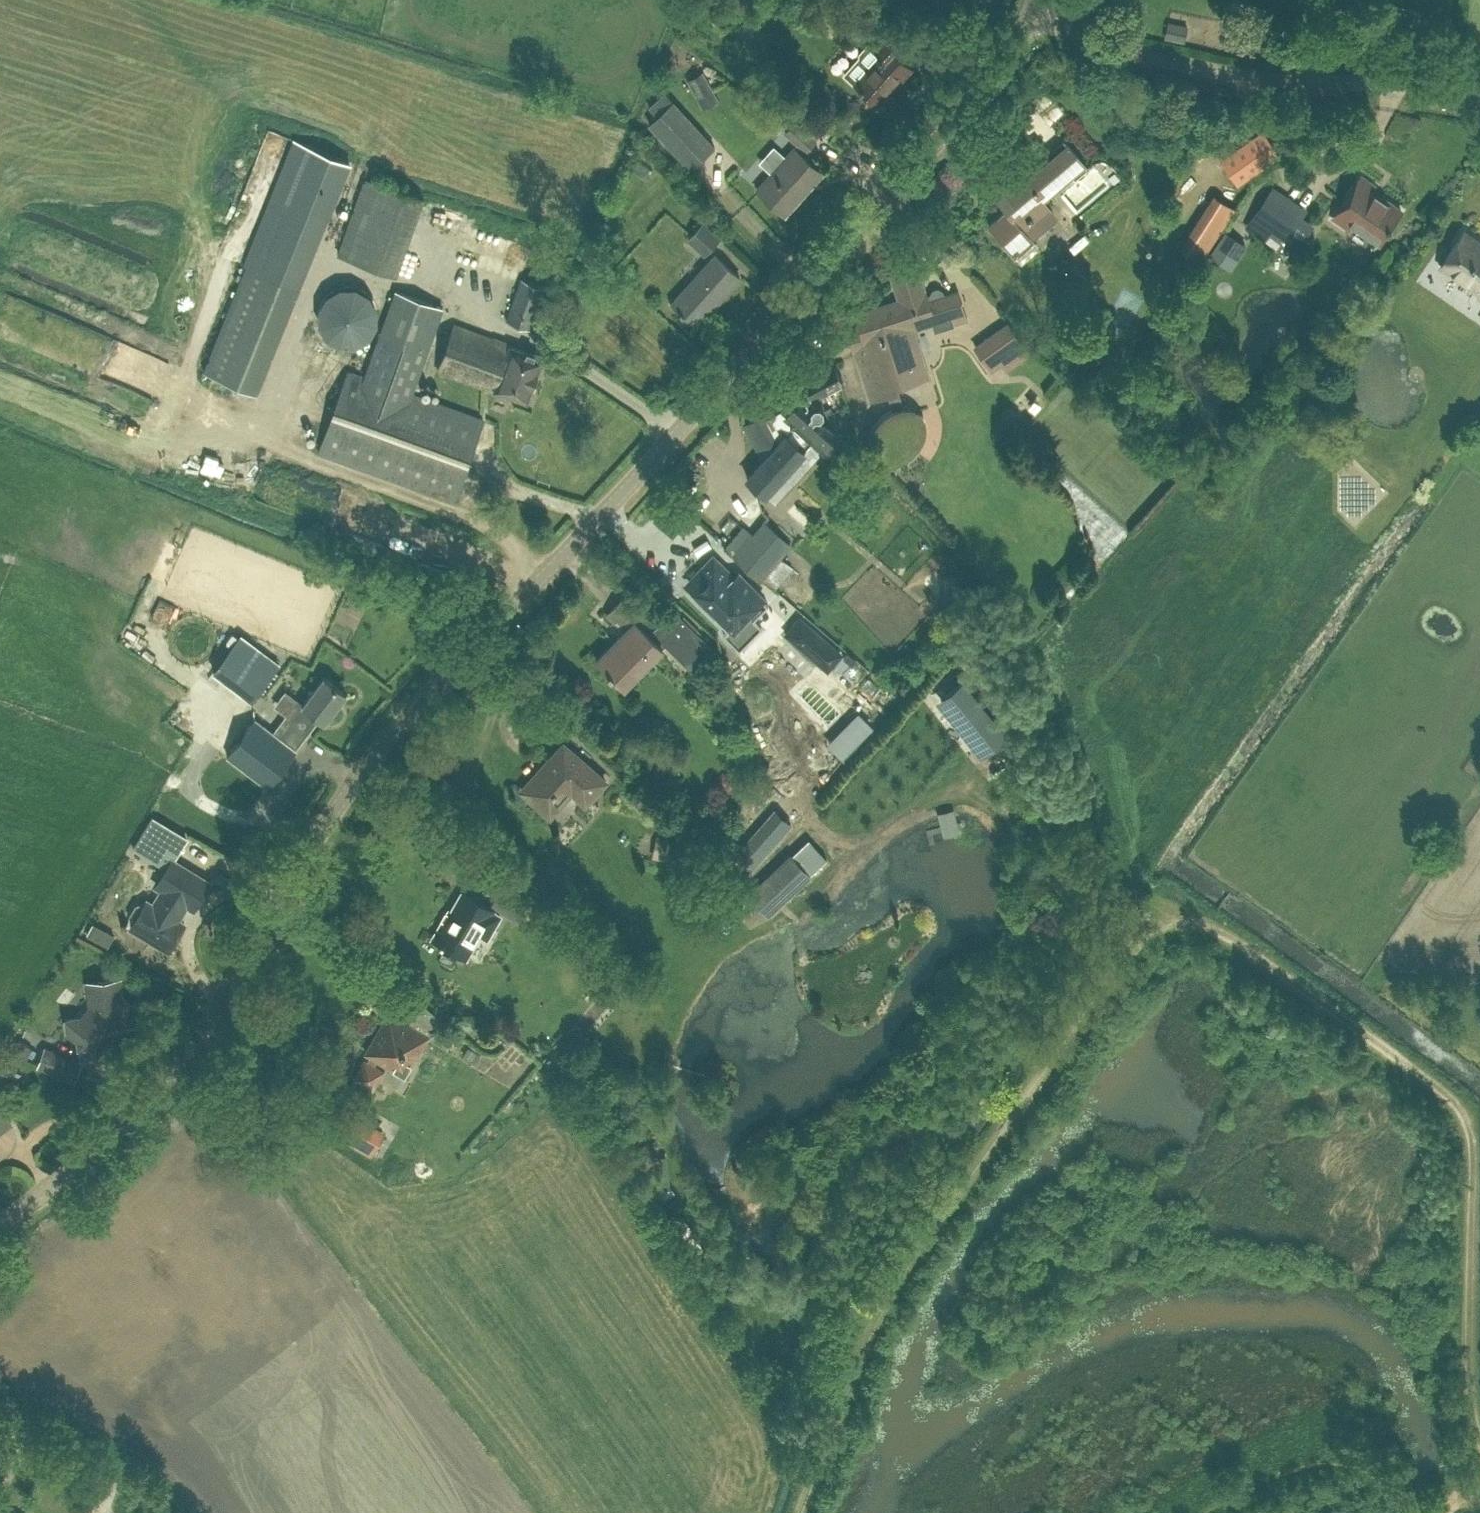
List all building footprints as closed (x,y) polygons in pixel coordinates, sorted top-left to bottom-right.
[(843,72),(853,82),(877,103),(910,67),(899,58),(913,43),(888,20),(868,43),(867,42),(858,52),(858,56),(843,72)] [(715,145),(673,99),(648,122),(690,168),(715,145)] [(1054,122),(1069,110),(1062,101),(1047,113),(1054,122)] [(794,126),(813,146),(828,132),(815,119),(808,125),(802,119),(794,126)] [(1267,129),(1225,159),(1243,183),(1284,153),(1267,129)] [(1081,156),(1063,137),(1023,176),(1019,171),(994,195),(1006,208),(990,223),(1024,259),(1033,250),(1030,247),(1038,239),(1026,226),(1050,203),(1041,195),(1081,156)] [(296,140),(203,370),(247,388),(340,158),(296,140)] [(821,171),(794,147),(756,189),(783,213),(821,171)] [(1373,185),(1360,176),(1331,217),(1347,228),(1351,221),(1378,240),(1400,209),(1371,189),(1373,185)] [(422,198),(365,178),(338,254),(395,274),(422,198)] [(1306,209),(1271,185),(1243,226),(1278,250),(1285,239),(1296,247),(1312,224),(1301,216),(1306,209)] [(721,236),(704,220),(686,239),(704,255),(721,236)] [(1246,244),(1225,230),(1209,253),(1231,267),(1246,244)] [(1462,231),(1445,255),(1453,260),(1448,267),(1449,272),(1459,278),(1464,278),(1479,290),(1479,243),(1462,231)] [(739,276),(714,254),(671,301),(696,324),(739,276)] [(926,300),(920,279),(916,268),(891,276),(899,299),(855,313),(860,329),(848,333),(858,364),(868,395),(886,389),(893,410),(885,416),(879,423),(876,427),(874,431),(872,435),(871,438),(870,441),(870,447),(871,450),(872,452),(873,455),(875,458),(877,460),(880,462),(883,464),(887,465),(890,465),(894,465),(898,464),(902,463),(907,459),(911,457),(914,454),(917,450),(919,448),(921,444),(923,440),(925,436),(926,432),(926,427),(927,424),(927,420),(926,416),(924,413),(923,410),(920,408),(918,406),(915,405),(912,404),(909,404),(905,405),(903,406),(896,386),(921,378),(905,328),(931,320),(934,328),(965,318),(955,291),(926,300)] [(546,287),(521,278),(506,319),(531,328),(546,287)] [(326,334),(337,341),(349,343),(361,341),(371,333),(377,322),(378,310),(373,298),(365,289),(354,285),(341,285),(330,290),(322,300),(318,311),(320,324),(326,334)] [(443,306),(395,289),(364,376),(347,370),(318,451),(452,499),(481,419),(412,394),(443,306)] [(1032,352),(1009,320),(974,345),(991,370),(1000,363),(1006,371),(1032,352)] [(543,356),(454,324),(438,369),(526,401),(543,356)] [(826,359),(824,355),(815,360),(817,363),(792,377),(791,376),(789,377),(799,396),(765,414),(764,413),(744,424),(763,459),(749,475),(748,475),(746,477),(764,493),(813,439),(824,449),(837,434),(833,430),(832,431),(822,422),(825,420),(818,414),(820,412),(812,397),(842,381),(829,357),(826,359)] [(722,519),(730,503),(721,499),(713,514),(722,519)] [(791,544),(764,519),(733,553),(760,577),(763,574),(776,586),(793,567),(780,555),(791,544)] [(737,580),(712,556),(689,580),(710,602),(705,607),(728,630),(724,634),(738,648),(760,625),(741,607),(756,592),(740,577),(737,580)] [(648,620),(623,596),(606,613),(623,630),(596,658),(620,681),(648,653),(651,656),(664,643),(690,668),(711,647),(673,608),(648,634),(641,627),(648,620)] [(827,671),(843,653),(799,614),(784,632),(827,671)] [(279,663),(240,634),(213,670),(252,699),(279,663)] [(963,675),(937,696),(978,747),(1004,726),(963,675)] [(345,693),(323,676),(302,704),(303,705),(279,737),(254,718),(226,754),(267,786),(295,749),(294,748),(318,717),(324,721),(345,693)] [(605,780),(563,742),(550,756),(553,758),(537,777),(534,774),(523,786),(535,797),(532,800),(547,813),(571,787),(586,801),(605,780)] [(810,805),(802,822),(813,827),(821,810),(810,805)] [(185,837),(152,816),(133,847),(166,867),(155,885),(162,888),(152,904),(146,900),(142,906),(137,903),(128,917),(134,920),(130,926),(168,949),(184,923),(177,919),(186,904),(193,908),(209,881),(172,859),(185,837)] [(673,840),(656,836),(651,856),(668,860),(673,840)] [(789,851),(745,892),(767,915),(811,874),(789,851)] [(493,909),(461,891),(450,910),(448,908),(432,937),(465,956),(493,909)] [(100,924),(95,933),(113,942),(117,933),(100,924)] [(120,995),(118,979),(97,981),(99,1006),(91,1007),(81,1020),(74,1014),(66,1018),(67,1028),(78,1037),(79,1045),(87,1044),(96,1052),(121,1021),(129,1020),(128,1012),(133,1006),(120,995)] [(183,1010),(171,1001),(165,1010),(177,1018),(183,1010)] [(456,1031),(422,1002),(409,1023),(447,1046),(456,1031)] [(427,1035),(388,1012),(365,1052),(369,1054),(366,1060),(364,1058),(354,1076),(372,1087),(382,1069),(373,1063),(376,1058),(404,1075),(427,1035)] [(30,1027),(18,1046),(33,1056),(45,1037),(30,1027)] [(4,1075),(9,1085),(22,1079),(17,1068),(4,1075)] [(350,1109),(336,1134),(371,1154),(385,1129),(350,1109)]
